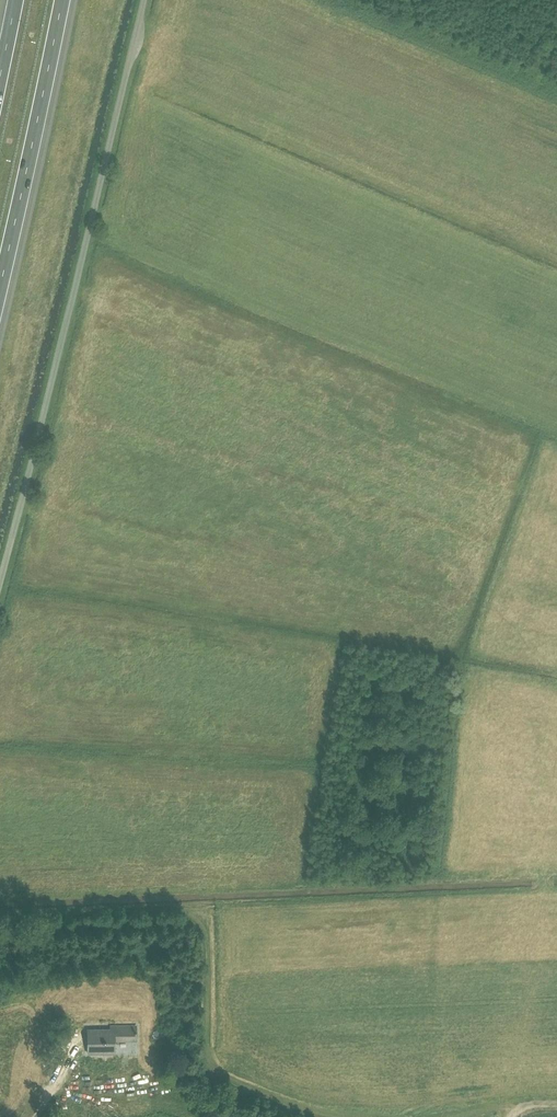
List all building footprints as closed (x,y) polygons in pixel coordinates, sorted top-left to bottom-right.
[(136,1026),(111,1026),(111,1030),(87,1030),(88,1053),(114,1052),(114,1040),(136,1040),(136,1026)]
